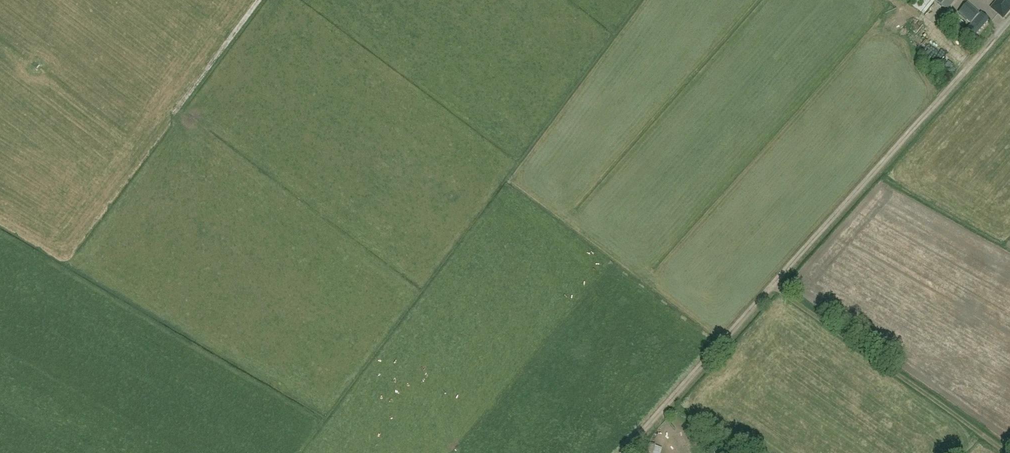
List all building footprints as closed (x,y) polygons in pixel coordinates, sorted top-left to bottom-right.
[(931,3),(928,0),(922,0),(913,9),(918,14),(931,3)] [(957,0),(933,0),(948,12),(957,0)] [(991,8),(1003,19),(1009,11),(1009,0),(998,0),(991,8)] [(971,22),(979,13),(968,4),(961,13),(971,22)] [(975,37),(988,20),(981,14),(968,31),(975,37)] [(948,43),(945,46),(958,56),(960,53),(948,43)] [(923,59),(919,54),(914,59),(918,63),(923,59)] [(927,105),(932,109),(947,92),(943,88),(927,105)]
